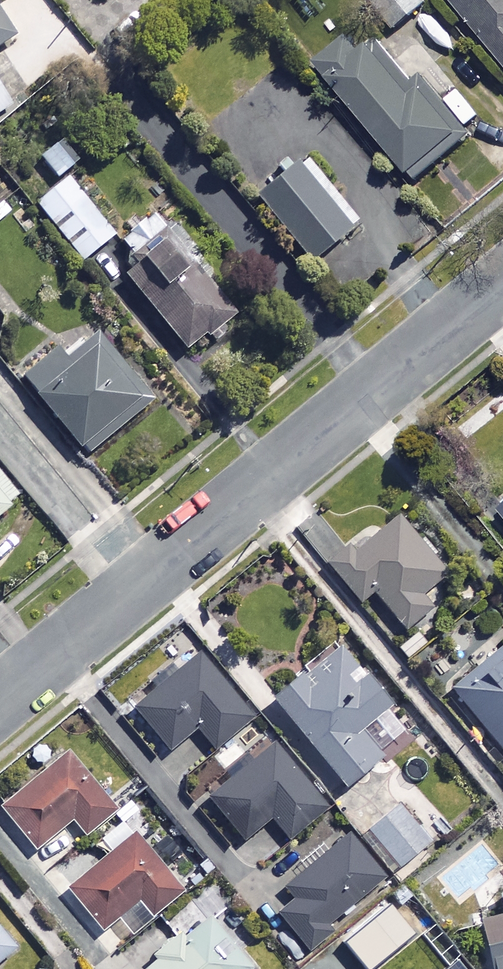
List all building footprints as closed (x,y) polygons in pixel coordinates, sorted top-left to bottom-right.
[(400,26),(428,3),(426,0),(378,0),(400,26)] [(502,70),(502,0),(444,0),(502,70)] [(0,18),(0,43),(11,36),(0,18)] [(362,46),(349,31),(315,60),(415,177),(469,131),(458,118),(473,105),(452,80),(438,92),(421,73),(412,80),(374,36),(362,46)] [(0,89),(0,108),(8,103),(0,89)] [(76,158),(58,138),(41,153),(59,173),(76,158)] [(356,218),(299,151),(252,191),(309,258),(356,218)] [(113,232),(68,175),(37,200),(82,257),(113,232)] [(233,307),(154,209),(119,236),(132,252),(118,264),(184,346),(233,307)] [(59,341),(22,371),(88,452),(156,396),(99,326),(68,351),(59,341)] [(0,474),(0,508),(17,494),(0,474)] [(445,572),(396,514),(332,569),(359,601),(372,591),(404,629),(430,607),(419,594),(445,572)] [(386,701),(337,640),(302,669),(299,665),(267,691),(342,783),(380,752),(357,724),(386,701)] [(502,641),(448,684),(502,752),(502,642),(502,641)] [(250,715),(197,649),(131,703),(167,747),(194,725),(212,746),(250,715)] [(326,808),(271,742),(206,796),(242,839),(269,816),(288,839),(326,808)] [(66,750),(0,807),(0,808),(36,849),(70,819),(84,835),(116,808),(66,750)] [(430,840),(398,802),(361,833),(394,871),(430,840)] [(178,888),(133,830),(66,882),(101,928),(140,897),(150,910),(178,888)] [(274,911),(306,946),(385,874),(345,831),(282,888),(290,897),(274,911)] [(491,886),(500,913),(477,920),(493,968),(502,968),(502,882),(491,886)] [(392,940),(367,909),(338,932),(363,963),(392,940)] [(212,911),(137,968),(248,968),(253,965),(212,911)] [(18,953),(0,932),(0,968),(18,953)]
